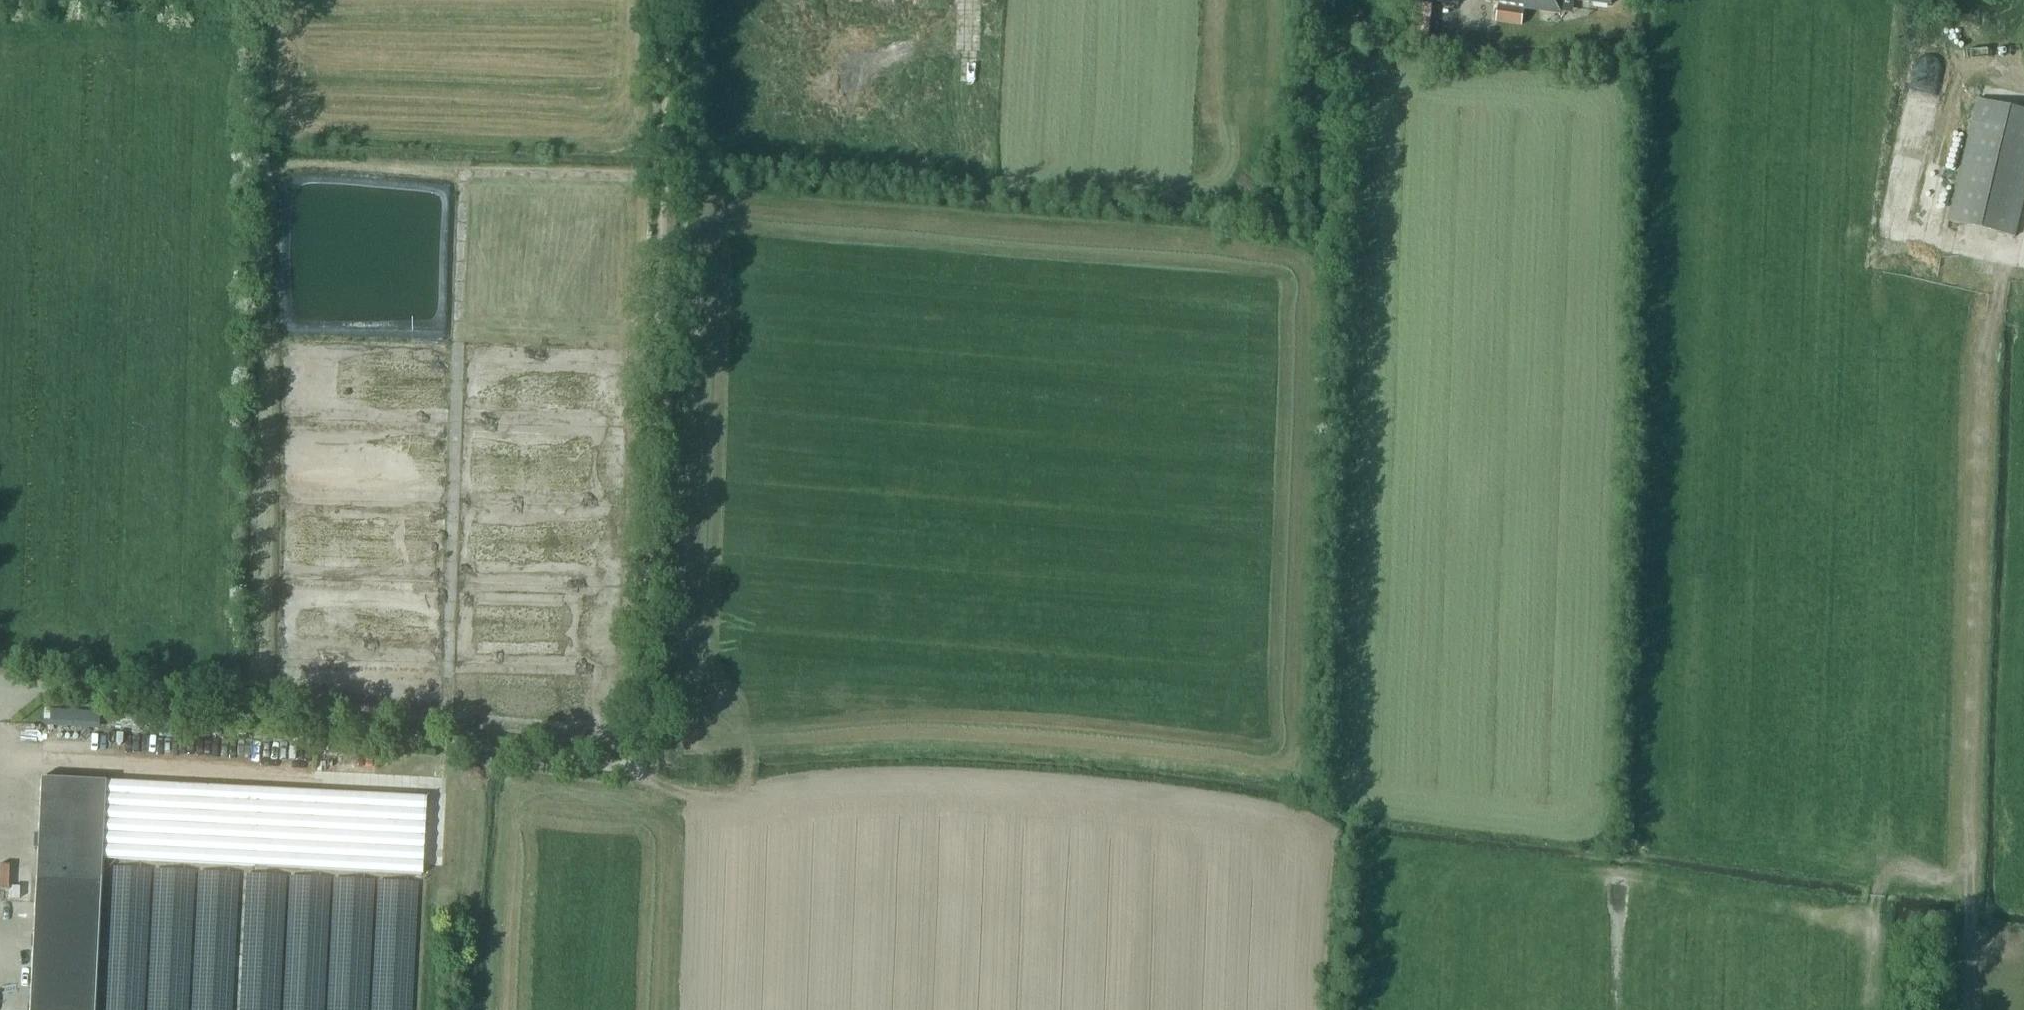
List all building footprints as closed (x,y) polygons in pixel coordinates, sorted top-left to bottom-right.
[(1501,6),(1499,24),(1523,28),(1526,9),(1563,14),(1565,0),(1500,0),(1499,6),(1501,6)] [(1576,3),(1613,8),(1614,0),(1577,0),(1576,3)] [(2016,236),(2023,200),(2023,109),(1977,98),(1949,221),(2016,236)] [(104,859),(421,874),(425,799),(40,779),(32,939),(0,937),(0,969),(31,971),(29,1009),(97,1009),(104,859)]
